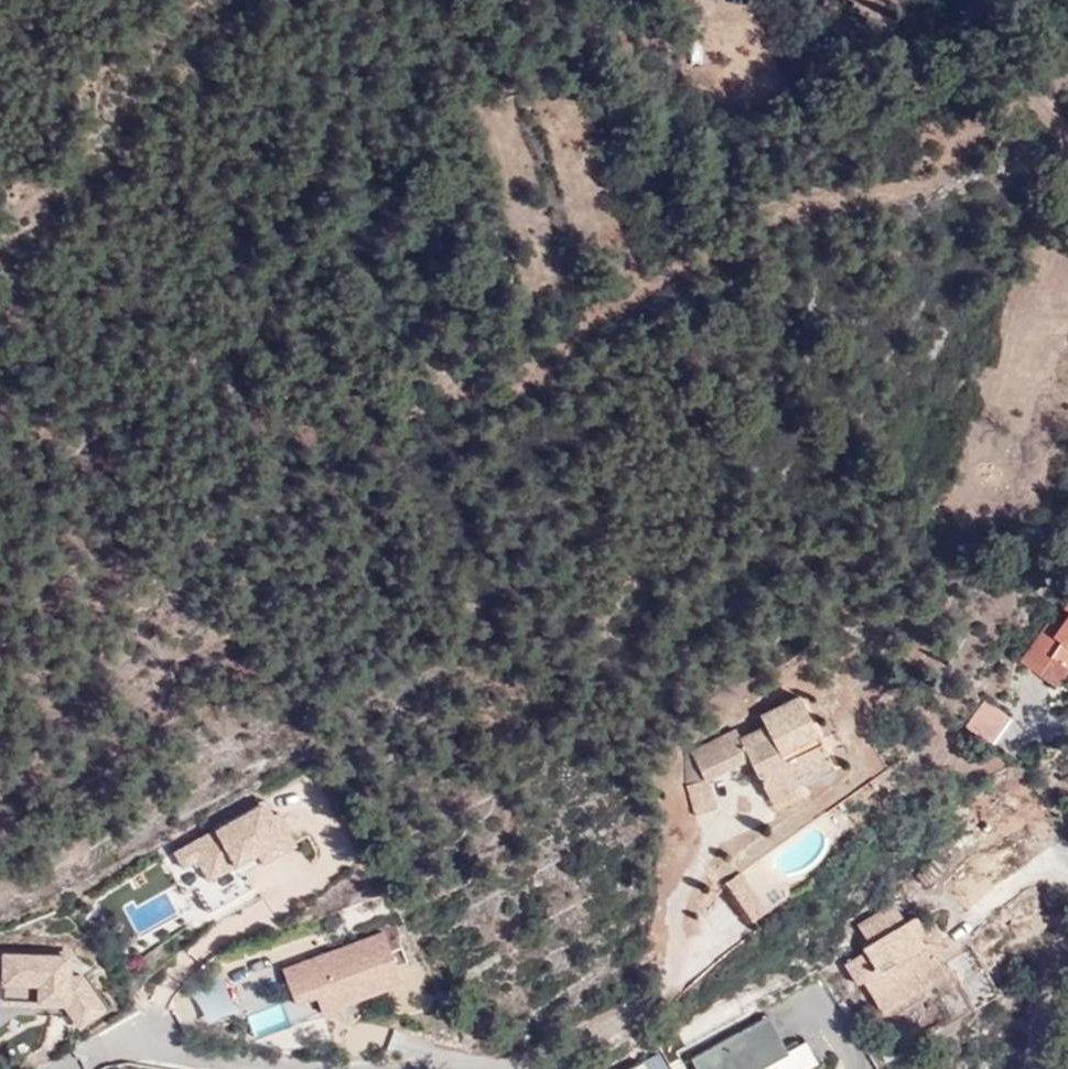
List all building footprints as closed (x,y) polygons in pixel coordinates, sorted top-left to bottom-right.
[(1056,628),(1048,622),(1020,660),(1055,686),(1067,669),(1067,670),(1067,614),(1056,628)] [(692,754),(705,780),(707,779),(725,769),(747,759),(768,799),(795,785),(794,783),(787,770),(824,750),(797,696),(759,716),(765,727),(740,739),(735,731),(692,754)] [(985,696),(965,722),(988,739),(1007,713),(985,696)] [(833,767),(824,750),(787,770),(794,783),(803,782),(805,783),(833,767)] [(707,779),(705,780),(686,785),(695,815),(715,808),(707,779)] [(267,800),(171,850),(181,868),(198,862),(209,877),(258,853),(262,861),(295,845),(267,800)] [(742,870),(727,881),(752,917),(768,906),(742,870)] [(921,935),(922,931),(914,916),(903,922),(892,904),(857,925),(868,943),(861,947),(864,952),(843,964),(854,983),(861,979),(872,999),(915,974),(917,977),(938,963),(933,955),(925,943),(921,945),(917,939),(921,935)] [(933,925),(922,931),(921,935),(917,939),(921,945),(925,943),(933,955),(946,947),(933,925)] [(382,931),(281,967),(294,1001),(316,995),(324,1010),(401,981),(382,931)] [(971,947),(945,962),(973,1010),(999,995),(971,947)] [(0,953),(0,972),(0,1003),(64,1005),(79,1027),(109,1006),(84,974),(73,973),(72,953),(0,953)] [(915,974),(872,999),(881,1013),(945,974),(938,963),(917,977),(915,974)] [(690,1059),(697,1068),(759,1068),(791,1051),(772,1014),(690,1059)]
